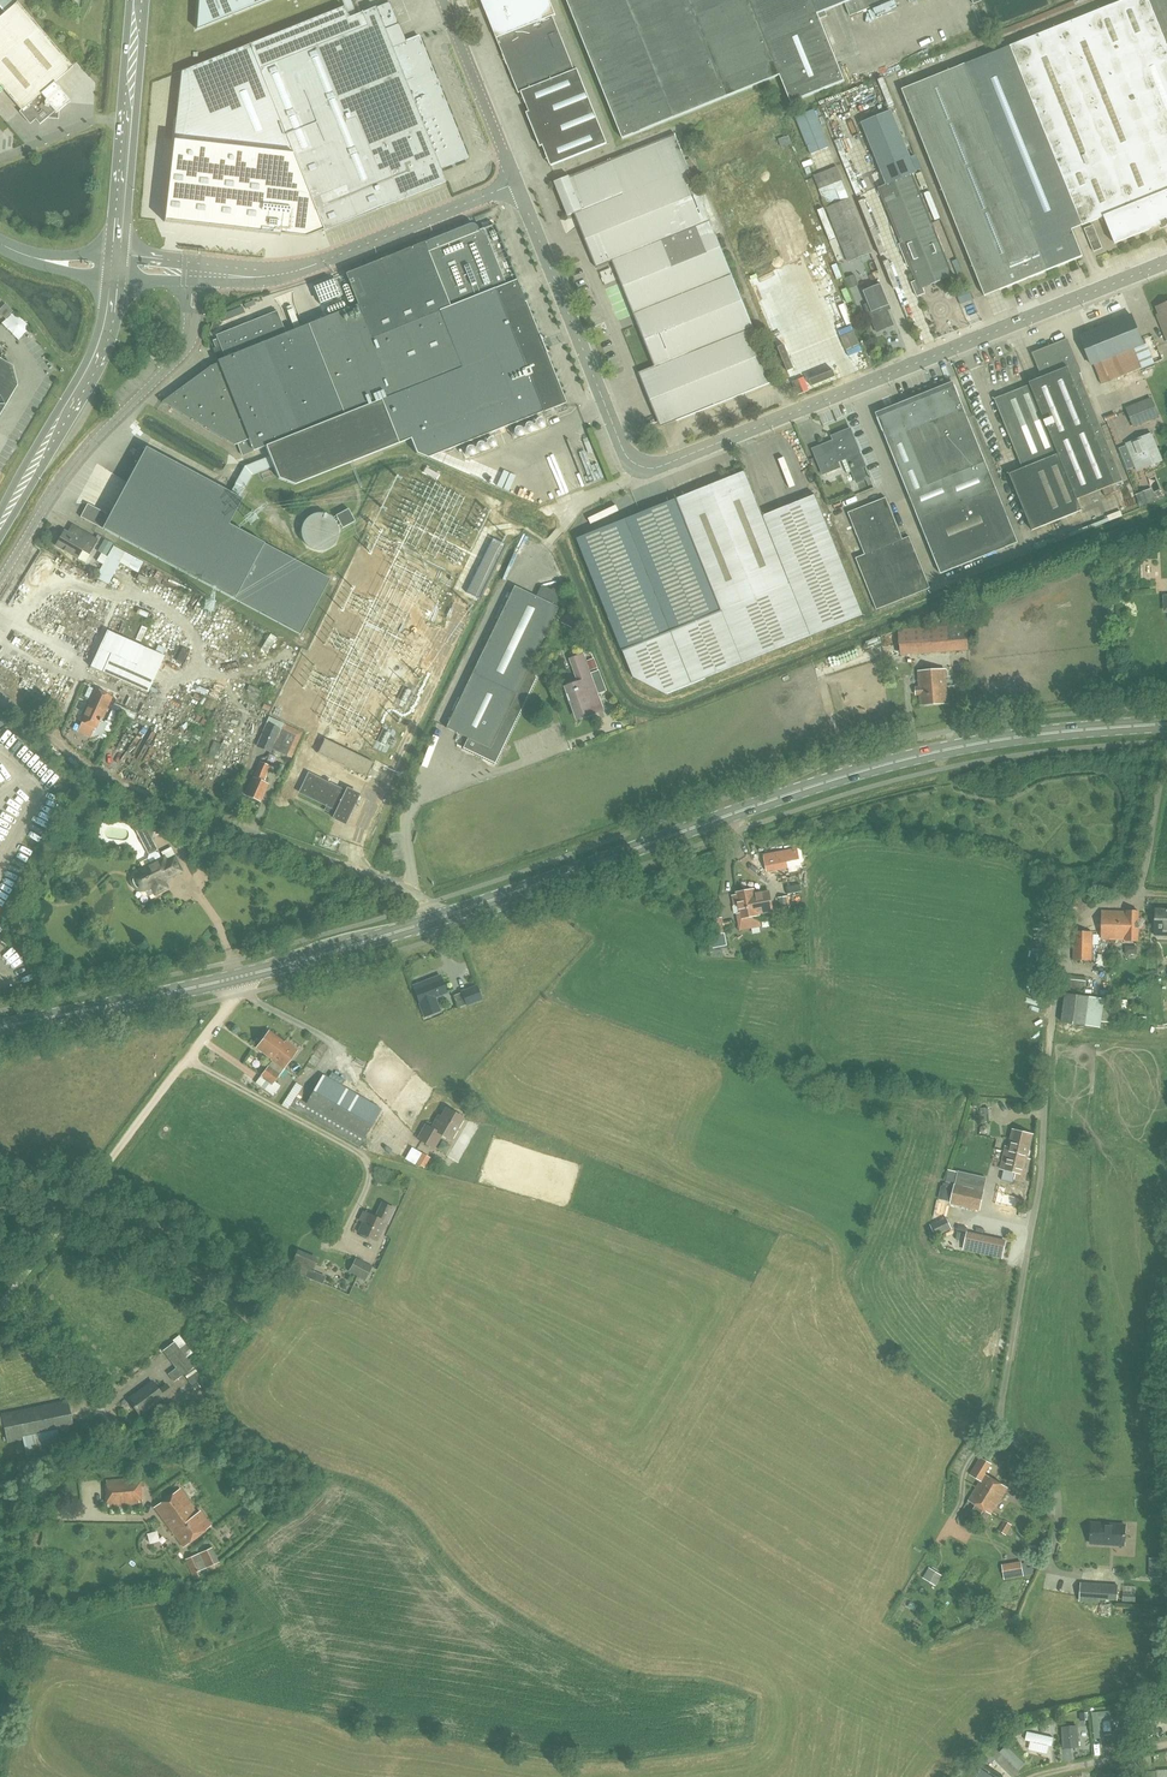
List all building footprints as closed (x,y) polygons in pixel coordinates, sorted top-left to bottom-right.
[(164,222),(281,235),(284,209),(298,210),(312,205),(317,217),(323,231),(325,230),(382,207),(404,198),(442,183),(446,182),(440,168),(468,157),(441,90),(435,77),(419,36),(392,47),(385,30),(399,25),(389,2),(376,7),(376,6),(356,14),(351,0),(342,0),(344,6),(250,44),(181,71),(177,102),(178,103),(174,139),(180,140),(179,155),(171,154),(164,222)] [(197,29),(268,0),(199,0),(197,29)] [(522,92),(575,70),(553,16),(555,15),(549,0),(481,0),(519,93),(522,92)] [(622,138),(780,75),(791,102),(845,81),(820,19),(828,16),(825,11),(845,3),(850,16),(877,5),(890,0),(567,0),(622,138)] [(1045,271),(1048,270),(1083,256),(1072,229),(1067,218),(1078,214),(1082,225),(1104,216),(1115,244),(1166,223),(1166,0),(1124,0),(965,64),(902,90),(985,294),(985,295),(986,295),(999,289),(1027,278),(1030,277),(1045,271)] [(21,110),(19,111),(28,122),(34,117),(40,124),(54,112),(56,113),(71,101),(60,89),(61,89),(55,82),(73,67),(32,19),(0,46),(0,85),(21,110)] [(575,70),(522,92),(530,111),(527,113),(540,146),(543,145),(552,165),(607,143),(577,69),(575,70)] [(814,109),(795,117),(811,155),(829,147),(814,109)] [(898,160),(880,116),(863,124),(881,167),(898,160)] [(634,314),(732,274),(675,135),(555,183),(569,216),(575,213),(597,267),(613,261),(634,314)] [(820,189),(843,180),(837,166),(814,176),(820,189)] [(926,293),(924,288),(954,276),(912,174),(878,188),(916,281),(912,283),(918,296),(926,293)] [(848,262),(871,252),(850,199),(827,208),(848,262)] [(361,352),(519,288),(517,280),(494,224),(479,230),(478,228),(476,226),(474,224),(471,224),(469,224),(346,274),(358,304),(286,333),(277,311),(216,335),(220,345),(213,348),(218,362),(210,366),(161,401),(234,445),(237,444),(242,455),(265,446),(270,456),(245,466),(231,492),(146,447),(109,515),(87,503),(80,517),(300,634),(330,578),(229,524),(242,499),(240,497),(252,475),(274,466),(278,478),(294,484),(406,440),(379,396),(361,352)] [(1094,251),(1103,248),(1100,240),(1091,244),(1094,251)] [(753,281),(776,337),(800,326),(777,271),(753,281)] [(775,381),(732,274),(634,314),(655,366),(639,373),(651,401),(667,394),(677,418),(676,419),(677,420),(775,381)] [(877,332),(892,326),(888,318),(891,317),(887,307),(890,306),(881,284),(864,291),(872,312),(869,313),(877,332)] [(537,332),(519,288),(361,352),(379,396),(537,332)] [(1158,307),(1161,314),(1158,315),(1166,336),(1166,303),(1158,307)] [(1132,315),(1081,336),(1093,365),(1094,364),(1103,384),(1163,360),(1153,336),(1142,340),(1132,315)] [(566,403),(537,332),(379,396),(406,440),(410,438),(415,452),(426,457),(566,403)] [(1045,376),(1042,377),(1030,382),(1030,384),(1078,499),(1102,489),(1105,496),(1115,492),(1119,490),(1117,483),(1123,481),(1080,373),(1067,342),(1051,348),(1050,345),(1049,343),(1049,344),(1050,346),(1051,350),(1036,356),(1045,376)] [(18,385),(13,365),(1,359),(2,356),(1,353),(1,351),(0,348),(0,414),(18,385)] [(149,355),(155,361),(159,356),(153,350),(149,355)] [(919,520),(941,574),(992,553),(995,552),(1018,542),(997,489),(997,488),(986,463),(955,386),(953,382),(936,389),(935,387),(929,389),(930,391),(913,398),(876,413),(878,417),(886,439),(908,494),(919,520)] [(1078,499),(1030,384),(995,399),(1023,468),(1009,474),(1032,530),(1082,510),(1078,499)] [(1150,420),(1159,416),(1152,399),(1127,409),(1134,426),(1150,420)] [(840,467),(838,462),(847,459),(852,472),(856,483),(868,479),(863,467),(866,466),(851,429),(837,435),(839,439),(822,446),(822,447),(814,450),(824,474),(840,467)] [(1144,468),(1150,466),(1151,468),(1156,466),(1156,463),(1163,460),(1152,434),(1126,444),(1127,445),(1133,461),(1135,466),(1136,467),(1142,465),(1144,468)] [(578,539),(624,651),(635,678),(666,695),(864,615),(815,496),(763,517),(745,472),(677,499),(578,539)] [(1146,493),(1150,502),(1159,498),(1156,489),(1146,493)] [(355,521),(348,508),(335,515),(342,528),(355,521)] [(873,614),(921,594),(892,523),(843,543),(873,614)] [(89,554),(98,539),(84,530),(79,539),(64,530),(56,545),(77,558),(82,550),(89,554)] [(466,592),(479,599),(506,544),(493,538),(466,592)] [(100,578),(113,584),(123,562),(143,571),(148,559),(108,541),(100,560),(107,563),(100,578)] [(535,597),(515,587),(473,672),(446,728),(468,738),(463,750),(495,765),(497,764),(518,721),(527,701),(538,678),(534,669),(530,667),(559,608),(558,607),(562,598),(561,595),(555,592),(556,590),(552,588),(551,590),(543,586),(540,587),(535,597)] [(898,628),(900,653),(968,648),(966,617),(946,619),(947,624),(898,628)] [(164,656),(145,647),(107,630),(91,667),(128,684),(148,693),(164,656)] [(270,634),(259,649),(266,653),(276,638),(270,634)] [(183,648),(176,661),(182,664),(188,650),(183,648)] [(593,701),(600,699),(598,694),(607,691),(600,670),(591,673),(584,654),(571,658),(579,681),(581,688),(579,689),(579,688),(576,689),(576,690),(569,692),(568,688),(567,688),(569,694),(568,694),(570,701),(572,701),(578,718),(596,711),(593,701)] [(921,705),(947,703),(945,670),(919,672),(920,687),(919,687),(920,695),(921,694),(921,705)] [(102,719),(112,697),(94,689),(88,703),(89,704),(81,721),(96,728),(101,719),(102,719)] [(111,709),(134,720),(137,713),(114,703),(111,709)] [(76,727),(81,717),(76,715),(71,724),(76,727)] [(273,750),(277,752),(292,758),(303,732),(284,723),(281,729),(266,723),(256,747),(271,753),(273,750)] [(324,739),(317,753),(368,778),(375,763),(324,739)] [(262,782),(269,766),(260,762),(253,778),(245,795),(260,801),(268,784),(262,782)] [(324,811),(335,815),(334,818),(345,824),(359,795),(348,789),(347,792),(309,774),(300,793),(326,805),(324,811)] [(148,830),(152,838),(159,834),(155,826),(148,830)] [(150,864),(136,871),(133,874),(131,877),(131,882),(133,886),(136,888),(140,890),(144,890),(147,895),(149,896),(154,893),(154,894),(155,894),(156,894),(166,889),(167,888),(167,887),(165,882),(163,881),(165,878),(167,879),(181,871),(174,857),(169,848),(161,852),(164,857),(161,858),(158,853),(155,852),(148,855),(147,859),(150,864)] [(798,850),(766,856),(769,871),(801,865),(798,850)] [(734,905),(739,904),(741,913),(737,914),(740,929),(761,925),(758,913),(773,911),(769,891),(755,894),(754,889),(737,892),(738,895),(737,895),(733,896),(734,905)] [(1076,891),(1064,891),(1063,908),(1075,909),(1076,891)] [(1156,909),(1156,935),(1166,935),(1166,910),(1156,909)] [(1109,940),(1109,945),(1115,945),(1115,940),(1138,941),(1139,911),(1127,911),(1103,911),(1102,939),(1109,940)] [(731,920),(723,922),(722,916),(712,918),(715,934),(712,934),(714,947),(727,945),(724,925),(732,924),(731,920)] [(1092,932),(1074,931),(1074,960),(1092,961),(1092,932)] [(420,1002),(419,1002),(425,1016),(436,1012),(439,1011),(434,997),(446,992),(440,976),(440,975),(431,979),(413,986),(415,989),(420,1002)] [(1087,977),(1065,975),(1063,988),(1086,990),(1087,977)] [(462,992),(467,1005),(482,999),(477,986),(462,992)] [(1102,998),(1067,994),(1063,1023),(1099,1027),(1102,998)] [(1114,1015),(1102,1014),(1101,1022),(1113,1023),(1114,1015)] [(270,1056),(281,1041),(268,1032),(257,1047),(270,1056)] [(281,1041),(270,1056),(273,1058),(271,1060),(274,1062),(272,1065),(273,1065),(271,1068),(268,1066),(261,1076),(256,1083),(273,1096),(280,1086),(274,1082),(297,1051),(287,1044),(286,1045),(281,1041)] [(321,1118),(322,1116),(364,1140),(382,1109),(323,1075),(305,1106),(304,1108),(292,1101),(289,1107),(319,1124),(322,1119),(321,1118)] [(451,1140),(463,1118),(446,1109),(439,1123),(436,1121),(431,1129),(426,1125),(418,1140),(434,1149),(442,1135),(451,1140)] [(1013,1130),(1010,1142),(1007,1154),(1004,1154),(1002,1163),(1005,1164),(1004,1169),(1017,1172),(1015,1178),(1024,1181),(1027,1171),(1029,1162),(1026,1161),(1033,1135),(1013,1130)] [(424,1167),(429,1157),(421,1152),(416,1163),(424,1167)] [(984,1191),(955,1184),(951,1203),(980,1209),(984,1191)] [(382,1203),(375,1217),(385,1222),(388,1223),(394,1208),(382,1203)] [(961,1209),(949,1206),(947,1214),(959,1217),(961,1209)] [(928,1220),(931,1225),(936,1236),(952,1228),(944,1212),(928,1220)] [(385,1222),(375,1217),(367,1214),(359,1233),(377,1241),(385,1222)] [(297,1249),(291,1263),(288,1269),(293,1271),(323,1284),(326,1276),(313,1271),(318,1258),(297,1249)] [(366,1281),(373,1266),(356,1257),(348,1272),(366,1281)] [(193,1367),(186,1357),(192,1353),(180,1338),(175,1342),(163,1351),(182,1375),(189,1386),(201,1378),(193,1367)] [(164,1402),(175,1394),(167,1384),(159,1389),(153,1381),(129,1399),(140,1414),(161,1398),(164,1402)] [(74,1429),(68,1399),(1,1413),(8,1442),(29,1438),(29,1437),(65,1429),(65,1431),(74,1429)] [(30,1443),(20,1444),(22,1451),(31,1449),(30,1443)] [(991,1514),(1007,1487),(985,1474),(992,1463),(981,1457),(969,1476),(980,1482),(969,1501),(991,1514)] [(1036,1483),(1024,1476),(1015,1490),(1027,1497),(1036,1483)] [(140,1500),(142,1500),(142,1480),(139,1480),(138,1477),(107,1479),(107,1483),(104,1484),(106,1503),(108,1503),(108,1507),(140,1504),(140,1500)] [(184,1546),(210,1525),(199,1510),(197,1512),(179,1488),(154,1507),(184,1546)] [(1012,1524),(1004,1520),(999,1531),(1006,1535),(1012,1524)] [(1124,1545),(1126,1525),(1092,1523),(1091,1543),(1124,1545)] [(213,1547),(186,1558),(195,1578),(202,1575),(200,1570),(220,1561),(213,1547)] [(1022,1563),(1003,1567),(1005,1578),(1024,1575),(1022,1563)] [(942,1575),(930,1568),(924,1578),(935,1585),(942,1575)] [(1118,1585),(1081,1583),(1080,1601),(1098,1602),(1098,1598),(1117,1600),(1118,1585)] [(1093,1713),(1094,1739),(1102,1738),(1101,1722),(1109,1721),(1109,1712),(1093,1713)] [(1077,1727),(1063,1728),(1064,1748),(1078,1748),(1077,1727)] [(1047,1762),(1055,1758),(1041,1732),(1033,1737),(1047,1762)] [(1004,1752),(1023,1771),(1030,1764),(1011,1745),(1004,1752)] [(982,1767),(976,1776),(999,1776),(982,1767)]
